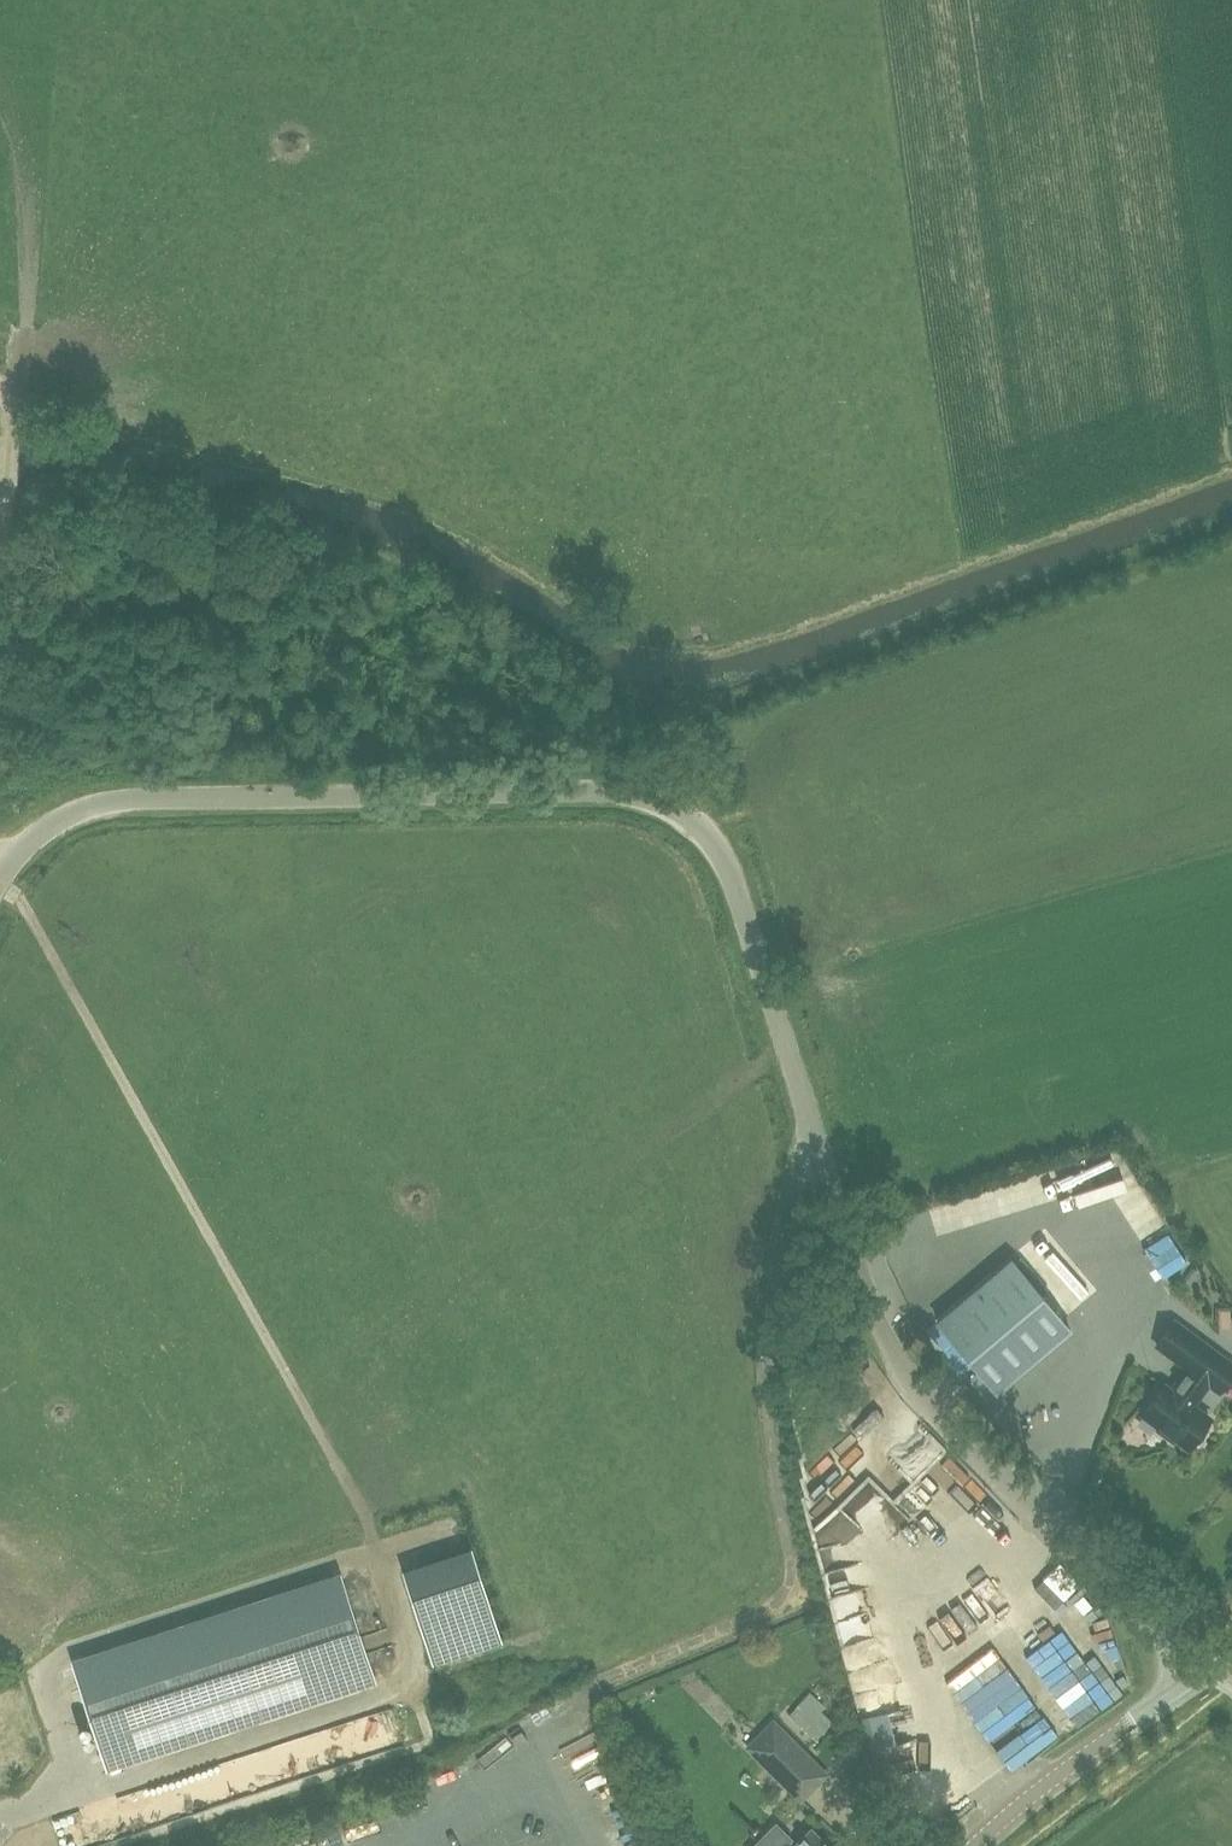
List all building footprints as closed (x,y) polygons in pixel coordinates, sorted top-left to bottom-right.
[(1050,1201),(1083,1194),(1077,1166),(1044,1173),(1050,1201)] [(989,1219),(1023,1212),(1017,1185),(983,1192),(989,1219)] [(963,1228),(978,1223),(969,1198),(955,1203),(963,1228)] [(1131,1233),(1177,1279),(1196,1259),(1151,1213),(1131,1233)] [(1041,1239),(1027,1250),(1072,1304),(1095,1286),(1053,1234),(1043,1242),(1041,1239)] [(1011,1258),(936,1319),(997,1392),(1071,1331),(1011,1258)] [(1199,1444),(1209,1429),(1207,1423),(1210,1418),(1193,1406),(1209,1384),(1219,1391),(1231,1374),(1231,1364),(1174,1322),(1157,1346),(1188,1368),(1172,1390),(1165,1385),(1143,1415),(1159,1427),(1157,1430),(1173,1442),(1175,1438),(1188,1448),(1192,1443),(1199,1444)] [(918,1515),(935,1502),(925,1489),(908,1502),(918,1515)] [(860,1583),(865,1581),(860,1565),(831,1572),(838,1598),(834,1599),(837,1613),(866,1605),(860,1583)] [(340,1579),(74,1665),(106,1764),(372,1677),(340,1579)] [(842,1639),(883,1633),(881,1613),(839,1619),(842,1639)] [(845,1648),(850,1664),(880,1654),(874,1637),(845,1648)] [(1107,1707),(1128,1692),(1093,1644),(1072,1659),(1107,1707)] [(965,1675),(989,1710),(1013,1693),(988,1658),(965,1675)] [(1051,1686),(1063,1677),(1053,1665),(1042,1674),(1051,1686)] [(815,1693),(792,1714),(814,1739),(837,1718),(815,1693)] [(881,1739),(918,1727),(912,1708),(875,1720),(881,1739)] [(331,1730),(342,1765),(406,1743),(394,1709),(331,1730)] [(1045,1748),(1040,1734),(1039,1734),(1030,1711),(1003,1720),(1017,1758),(1045,1748)] [(773,1723),(749,1747),(801,1798),(824,1774),(773,1723)] [(811,1828),(809,1830),(810,1830),(794,1845),(789,1841),(791,1839),(776,1823),(762,1837),(770,1845),(829,1845),(811,1828)] [(762,1837),(753,1845),(770,1845),(762,1837)]
